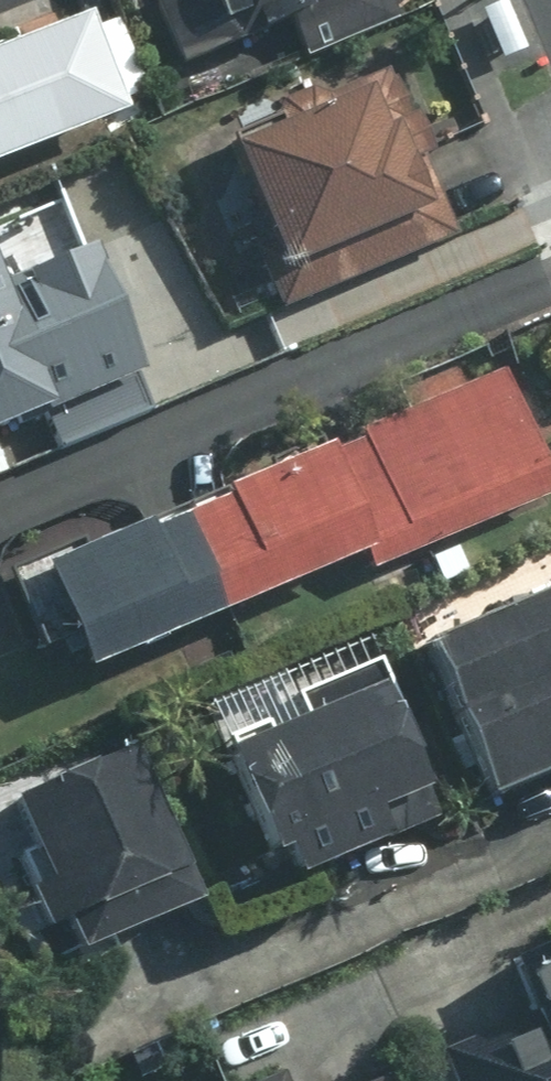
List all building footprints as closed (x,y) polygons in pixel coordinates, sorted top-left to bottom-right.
[(180,62),(290,16),(304,50),(391,14),(385,0),(154,0),(180,62)] [(118,111),(83,25),(0,58),(0,158),(118,111)] [(280,109),(287,127),(231,148),(277,269),(329,249),(342,283),(451,242),(385,69),(280,109)] [(0,285),(0,433),(132,380),(80,253),(0,285)] [(323,453),(321,448),(36,570),(80,673),(357,556),(365,574),(550,494),(550,482),(505,376),(323,453)] [(527,605),(529,608),(418,655),(480,801),(550,771),(550,596),(527,605)] [(417,798),(373,696),(226,760),(269,860),(278,856),(291,885),(380,847),(368,818),(417,798)] [(190,906),(132,759),(10,806),(68,954),(190,906)] [(506,964),(528,1014),(439,1052),(452,1080),(550,1080),(550,944),(506,964)]
